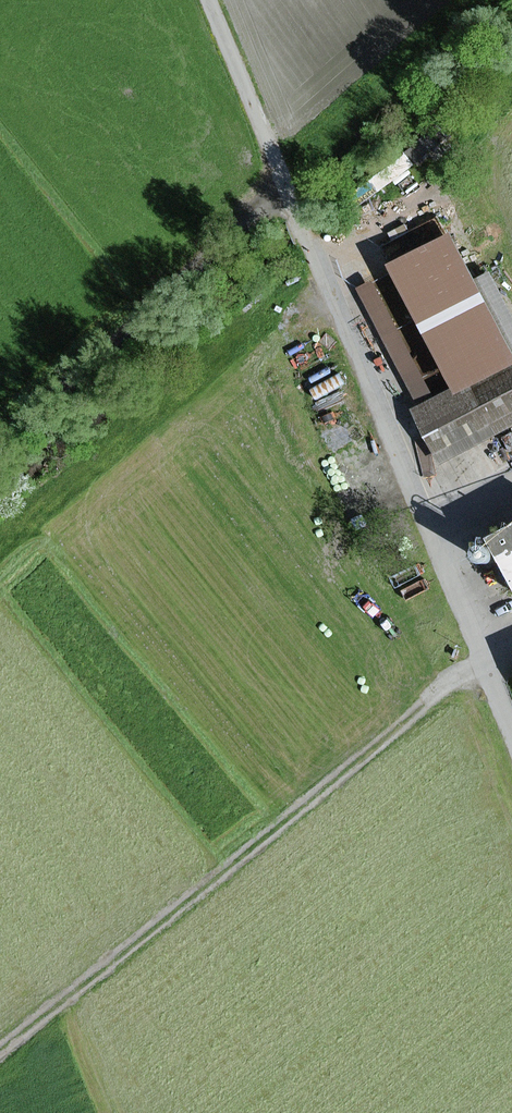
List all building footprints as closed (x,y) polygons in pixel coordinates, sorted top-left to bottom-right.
[(425,404),(422,405),(450,459),(511,427),(511,294),(499,268),(483,276),(459,227),(396,258),(462,387),(445,395),(383,274),(364,284),(425,404)] [(500,534),(511,557),(511,528),(500,534)]
